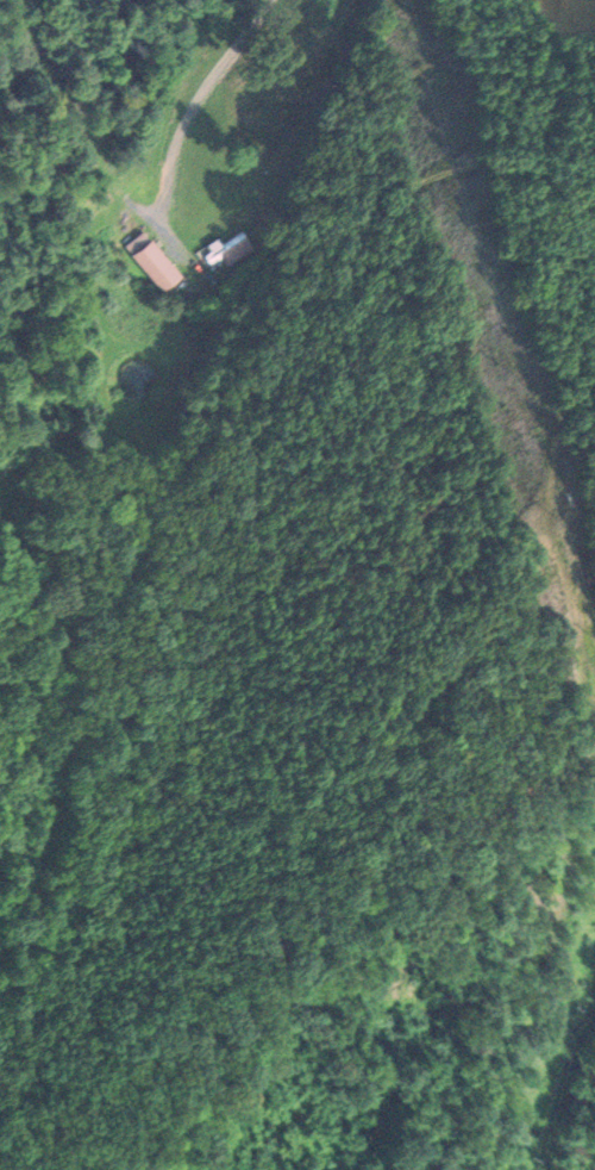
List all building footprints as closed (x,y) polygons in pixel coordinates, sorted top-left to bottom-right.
[(165,292),(186,274),(154,237),(134,254),(165,292)]
